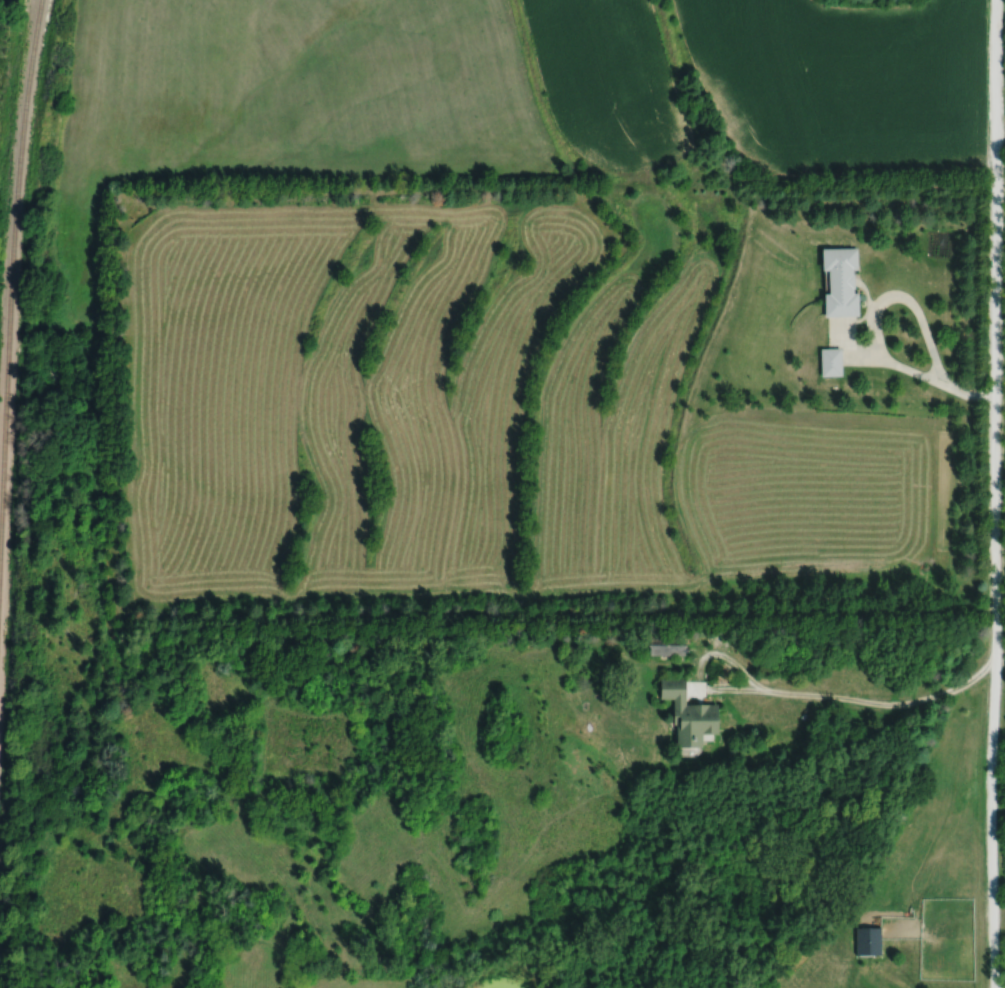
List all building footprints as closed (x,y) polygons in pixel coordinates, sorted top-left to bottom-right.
[(823,248),(823,269),(829,269),(830,293),(825,293),(825,316),(859,315),(858,292),(853,292),(853,287),(855,287),(855,272),(853,272),(853,268),(858,268),(857,247),(823,248)] [(821,348),(821,375),(842,375),(841,347),(821,348)] [(649,633),(649,653),(684,653),(684,633),(649,633)] [(660,677),(660,697),(673,697),(673,722),(676,722),(676,744),(702,744),(701,732),(718,732),(717,702),(685,702),(685,676),(660,677)] [(855,926),(856,954),(880,954),(880,926),(855,926)]
